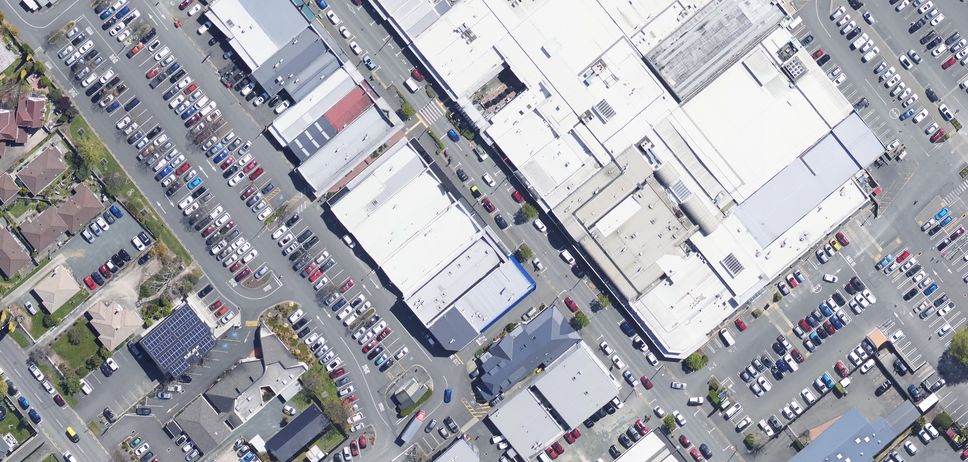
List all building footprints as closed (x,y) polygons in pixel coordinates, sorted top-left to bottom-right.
[(295,0),(217,0),(211,5),(204,10),(254,70),(313,22),(295,0)] [(412,40),(453,5),(449,0),(439,0),(437,2),(435,0),(379,0),(412,40)] [(460,97),(494,69),(511,55),(518,64),(527,74),(535,84),(526,92),(492,120),(496,125),(493,127),(489,131),(497,141),(504,149),(510,156),(515,162),(522,170),(531,181),(536,180),(538,183),(540,186),(538,190),(545,198),(549,204),(554,209),(564,222),(575,235),(583,244),(589,253),(598,264),(607,274),(617,286),(618,288),(622,293),(630,302),(640,314),(667,346),(674,347),(679,348),(683,346),(695,342),(699,339),(707,333),(714,327),(747,300),(757,293),(769,283),(779,275),(790,266),(804,255),(835,229),(852,215),(861,207),(872,199),(856,180),(853,177),(860,172),(887,150),(845,99),(785,27),(782,23),(796,11),(789,2),(787,0),(460,0),(453,5),(412,40),(424,54),(460,97)] [(332,45),(313,22),(254,70),(253,71),(272,94),(284,84),(332,45)] [(16,61),(0,41),(0,74),(16,61)] [(346,62),(332,45),(284,84),(298,102),(346,62)] [(362,81),(346,62),(298,102),(268,126),(284,145),(323,112),(362,81)] [(377,99),(362,81),(323,112),(339,131),(377,99)] [(401,127),(377,99),(339,131),(295,168),(318,196),(401,127)] [(20,100),(20,113),(0,112),(0,154),(5,155),(6,140),(27,141),(28,127),(47,127),(47,101),(20,100)] [(429,161),(410,137),(329,203),(348,227),(429,161)] [(66,168),(49,149),(19,175),(37,194),(66,168)] [(459,196),(429,161),(348,227),(377,263),(459,196)] [(7,175),(0,181),(0,196),(5,202),(20,189),(7,175)] [(104,207),(88,186),(59,210),(55,205),(31,224),(28,220),(19,227),(39,252),(69,228),(72,232),(104,207)] [(483,226),(459,196),(377,263),(402,293),(483,226)] [(2,225),(0,227),(0,264),(11,277),(31,260),(2,225)] [(507,253),(483,226),(402,293),(425,320),(507,253)] [(507,253),(425,320),(446,346),(459,347),(534,286),(507,253)] [(83,288),(64,263),(34,287),(53,312),(83,288)] [(107,305),(102,299),(89,311),(95,318),(91,321),(102,333),(98,337),(111,351),(145,320),(128,302),(122,308),(113,299),(107,305)] [(580,335),(553,301),(526,322),(520,321),(476,356),(485,368),(479,372),(484,378),(476,384),(487,399),(501,387),(503,389),(542,358),(546,363),(580,335)] [(187,311),(157,337),(178,362),(209,337),(187,311)] [(620,383),(580,337),(531,378),(571,424),(620,383)] [(282,391),(255,359),(203,401),(230,433),(282,391)] [(422,387),(418,381),(398,397),(402,402),(422,387)] [(527,391),(486,425),(518,461),(527,461),(562,432),(527,391)] [(853,408),(787,461),(875,461),(871,458),(922,417),(908,399),(882,421),(880,419),(869,427),(853,408)] [(125,407),(119,400),(107,411),(113,418),(125,407)] [(172,410),(143,434),(157,451),(144,461),(201,461),(210,455),(172,410)] [(316,412),(267,453),(274,461),(295,461),(332,430),(316,412)] [(653,431),(616,461),(678,461),(653,431)] [(12,450),(0,436),(0,461),(12,450)] [(463,436),(431,461),(479,461),(482,459),(463,436)]
